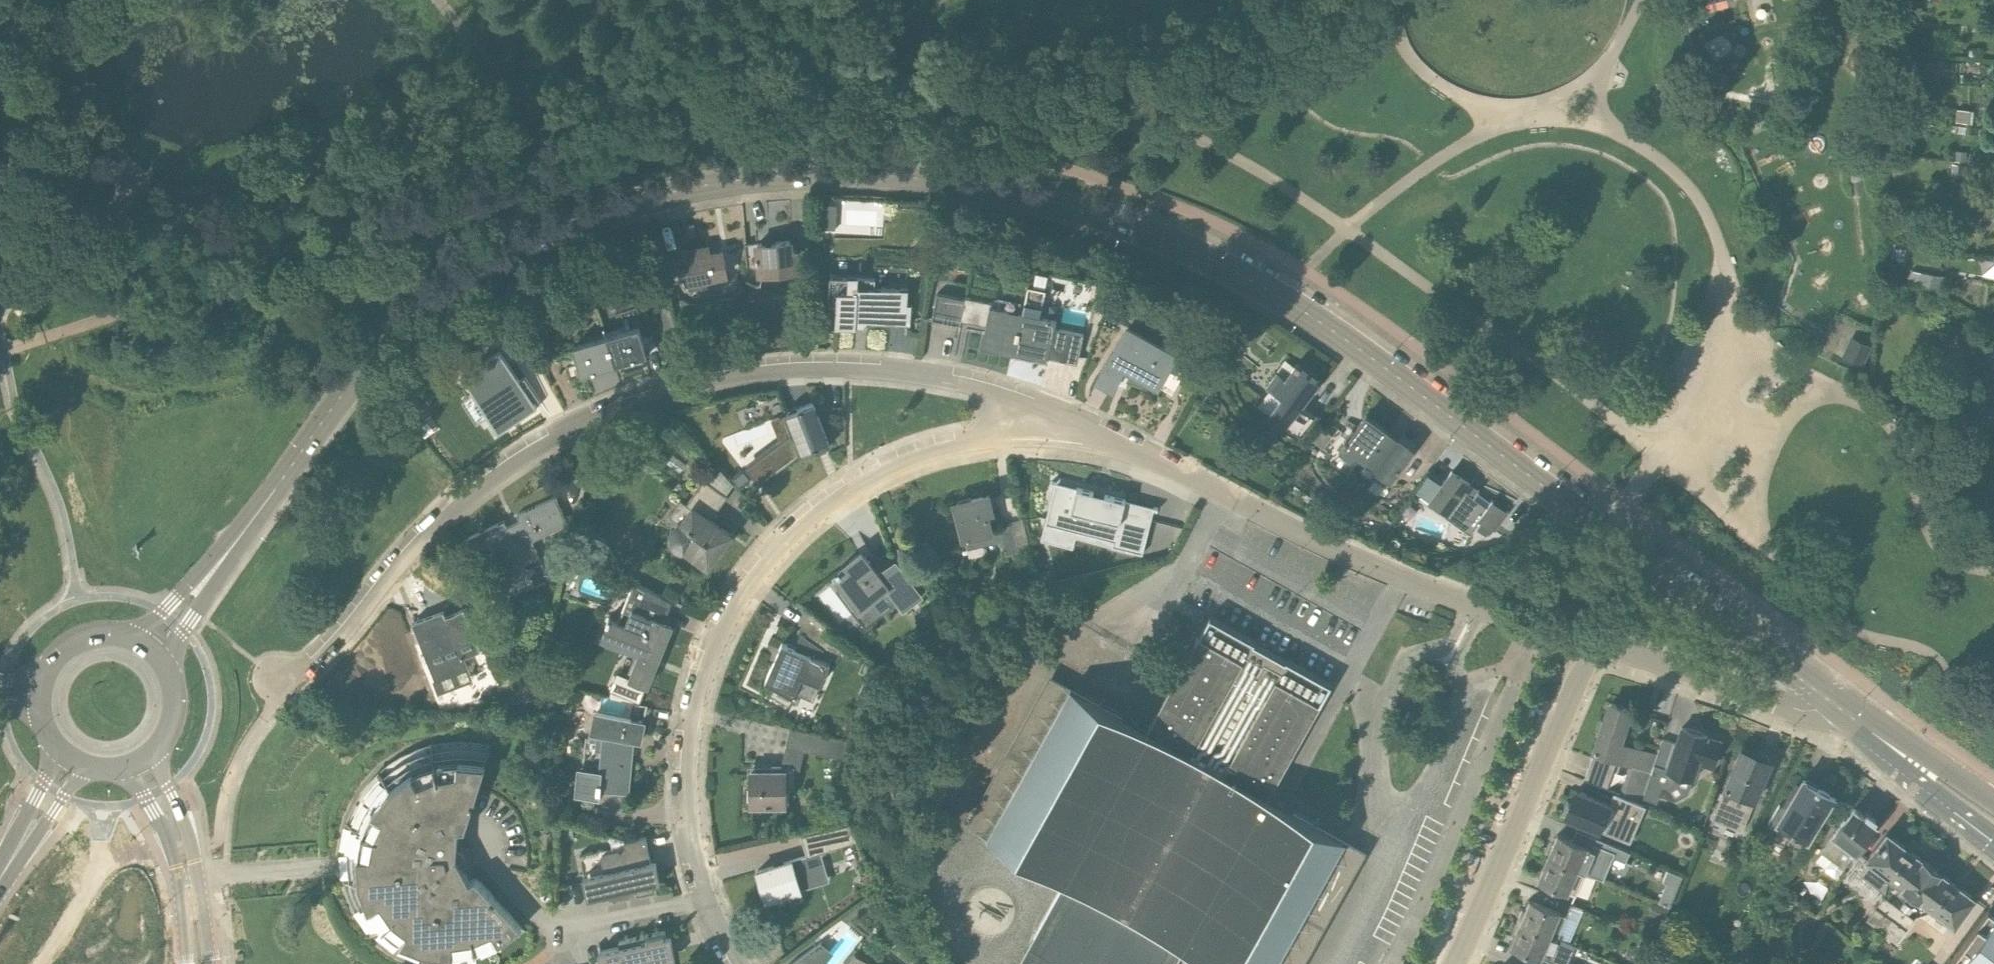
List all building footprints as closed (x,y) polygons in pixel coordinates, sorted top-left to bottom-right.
[(1721,0),(1685,0),(1687,8),(1721,0)] [(1979,57),(1980,50),(1970,48),(1969,56),(1979,57)] [(1942,62),(1925,61),(1924,80),(1940,81),(1942,62)] [(1970,122),(1970,108),(1957,108),(1957,122),(1970,122)] [(1967,151),(1956,150),(1956,159),(1966,160),(1967,151)] [(1964,178),(1964,165),(1952,165),(1952,178),(1964,178)] [(836,230),(836,219),(824,218),(824,229),(836,230)] [(759,277),(798,274),(796,252),(791,252),(790,241),(758,244),(759,257),(757,257),(759,277)] [(686,285),(728,277),(723,252),(699,257),(698,249),(681,252),(684,266),(681,267),(682,271),(683,271),(686,285)] [(741,249),(733,249),(734,259),(742,259),(741,249)] [(1944,276),(1933,274),(1927,289),(1941,295),(1944,276)] [(668,293),(665,276),(643,281),(647,298),(668,293)] [(831,276),(830,304),(837,305),(836,328),(856,330),(857,327),(867,327),(867,322),(911,325),(912,305),(908,304),(909,289),(875,287),(876,278),(849,277),(831,276)] [(1918,313),(1927,293),(1908,285),(1899,305),(1918,313)] [(1056,346),(1055,350),(1066,352),(1071,331),(1055,327),(1056,320),(1040,316),(1045,290),(1028,287),(1023,313),(1022,313),(1015,351),(1049,358),(1051,345),(1056,346)] [(998,348),(1015,351),(1022,313),(991,306),(992,301),(966,296),(961,319),(987,324),(985,332),(984,331),(980,349),(997,352),(998,348)] [(1178,353),(1128,326),(1098,380),(1113,388),(1125,368),(1132,372),(1131,373),(1158,388),(1178,353)] [(606,336),(615,365),(648,356),(639,327),(606,336)] [(582,374),(615,365),(606,336),(574,345),(582,374)] [(1852,336),(1843,355),(1863,364),(1872,345),(1852,336)] [(537,407),(500,350),(462,375),(499,432),(537,407)] [(1281,434),(1283,430),(1297,440),(1315,416),(1301,405),(1318,383),(1299,368),(1301,366),(1297,363),(1286,379),(1278,372),(1268,385),(1282,396),(1266,417),(1270,420),(1267,424),(1281,434)] [(748,467),(760,483),(796,457),(829,444),(813,403),(787,413),(796,435),(786,439),(748,467)] [(1366,463),(1387,435),(1365,419),(1368,415),(1367,415),(1339,452),(1350,461),(1355,455),(1366,463)] [(1386,487),(1401,465),(1413,449),(1399,439),(1397,442),(1387,435),(1366,463),(1375,470),(1371,476),(1386,487)] [(1427,507),(1431,502),(1447,514),(1446,515),(1470,533),(1478,523),(1479,524),(1481,522),(1495,533),(1510,513),(1492,500),(1491,502),(1477,492),(1476,493),(1467,487),(1470,484),(1452,471),(1444,482),(1430,472),(1412,496),(1427,507)] [(689,551),(708,564),(730,534),(710,520),(727,496),(711,485),(703,480),(686,504),(681,499),(671,514),(681,521),(678,522),(676,523),(674,525),(671,528),(670,531),(669,535),(669,538),(669,542),(671,546),(674,548),(678,551),(681,552),(685,552),(689,551)] [(1114,540),(1112,546),(1142,554),(1153,512),(1125,505),(1126,500),(1106,494),(1104,501),(1092,498),(1094,492),(1077,487),(1076,493),(1054,487),(1045,523),(1114,540)] [(473,535),(482,554),(486,563),(495,559),(506,583),(503,585),(508,597),(550,579),(533,540),(569,523),(565,515),(557,497),(517,514),(521,522),(508,527),(505,520),(467,537),(468,538),(473,535)] [(1013,524),(991,529),(983,497),(956,503),(968,549),(1003,540),(1007,554),(1019,551),(1013,524)] [(903,612),(921,598),(894,562),(879,574),(862,552),(837,571),(846,583),(836,590),(854,613),(863,605),(865,607),(887,590),(903,612)] [(974,563),(972,557),(972,556),(970,556),(962,558),(963,565),(974,563)] [(1051,580),(1049,570),(1038,573),(1041,583),(1051,580)] [(617,671),(610,688),(642,701),(665,640),(658,638),(673,602),(633,586),(620,620),(609,616),(601,639),(638,654),(629,676),(617,671)] [(413,622),(415,628),(421,644),(425,642),(439,679),(467,668),(463,659),(481,652),(465,609),(446,616),(444,610),(413,622)] [(798,631),(814,643),(837,659),(845,647),(825,634),(830,627),(827,624),(811,613),(798,631)] [(988,836),(1065,879),(1055,897),(1054,896),(1028,944),(1064,963),(1176,963),(1181,954),(1180,954),(1185,945),(1196,952),(1218,963),(1275,963),(1345,839),(1276,801),(1268,796),(1278,779),(1279,779),(1332,684),(1287,659),(1286,660),(1255,642),(1255,641),(1210,616),(1178,675),(1157,712),(1158,712),(1148,729),(1071,687),(1034,753),(1024,748),(1027,750),(1018,765),(1016,763),(1015,764),(1025,769),(988,836)] [(771,694),(803,713),(811,698),(796,690),(812,655),(782,642),(766,680),(775,684),(771,694)] [(1619,794),(1641,803),(1643,798),(1642,797),(1656,756),(1618,742),(1629,709),(1610,703),(1584,780),(1607,788),(1616,761),(1628,765),(1619,794)] [(601,796),(601,788),(630,790),(633,751),(629,751),(632,738),(640,740),(644,722),(595,712),(590,731),(597,733),(597,738),(587,737),(584,766),(579,766),(576,793),(601,796)] [(786,745),(805,750),(850,760),(850,741),(790,727),(786,745)] [(1694,780),(1699,764),(1712,768),(1721,741),(1707,736),(1708,736),(1682,727),(1676,744),(1662,739),(1657,756),(1656,756),(1642,797),(1643,798),(1656,803),(1661,786),(1669,788),(1677,783),(1679,775),(1694,780)] [(352,822),(347,851),(347,878),(359,907),(375,929),(397,949),(423,961),(424,959),(437,963),(448,963),(468,963),(480,962),(476,945),(497,937),(499,942),(500,941),(520,927),(521,928),(522,927),(476,877),(470,880),(462,863),(463,862),(464,861),(465,859),(466,858),(466,856),(466,854),(465,852),(464,851),(462,848),(458,847),(459,828),(466,828),(492,747),(486,745),(476,743),(458,742),(436,743),(419,748),(403,754),(385,768),(374,778),(363,791),(354,806),(348,821),(352,822)] [(1742,831),(1754,802),(1755,802),(1772,760),(1742,747),(1734,766),(1724,789),(1714,815),(1725,819),(1723,823),(1742,831)] [(795,788),(794,765),(782,765),(772,765),(772,770),(764,770),(751,770),(751,775),(751,804),(788,804),(788,788),(795,788)] [(1834,801),(1839,804),(1842,800),(1804,778),(1800,784),(1795,782),(1782,806),(1779,804),(1768,823),(1789,835),(1791,831),(1806,840),(1806,842),(1809,844),(1834,801)] [(1610,804),(1576,790),(1571,802),(1568,801),(1564,812),(1566,813),(1565,816),(1616,837),(1627,811),(1642,817),(1646,806),(1641,803),(1619,794),(1615,792),(1610,804)] [(1854,853),(1855,854),(1877,825),(1874,822),(1876,819),(1867,813),(1865,816),(1854,808),(1822,851),(1843,868),(1854,853)] [(807,857),(855,843),(849,825),(801,835),(807,857)] [(1610,843),(1577,829),(1573,840),(1558,834),(1548,857),(1585,872),(1604,880),(1605,877),(1601,875),(1610,854),(1626,861),(1630,852),(1610,843)] [(1869,863),(1860,874),(1883,892),(1888,878),(1889,876),(1909,849),(1887,832),(1866,861),(1869,863)] [(625,838),(611,833),(613,848),(580,855),(590,901),(591,901),(590,896),(610,892),(611,897),(656,888),(655,883),(661,882),(656,859),(651,860),(646,836),(625,840),(625,838)] [(1909,849),(1889,876),(1888,878),(1910,894),(1931,865),(1909,849)] [(1575,895),(1585,872),(1548,857),(1539,879),(1575,895)] [(781,898),(802,892),(801,889),(808,887),(799,858),(758,870),(767,900),(780,896),(781,898)] [(1910,894),(1932,910),(1953,882),(1931,865),(1910,894)] [(1666,882),(1678,887),(1683,876),(1668,869),(1663,881),(1666,882)] [(1788,879),(1783,885),(1790,890),(1794,884),(1788,879)] [(1932,910),(1954,926),(1975,898),(1953,882),(1932,910)] [(1881,932),(1890,920),(1883,915),(1892,903),(1884,896),(1865,920),(1881,932)] [(1521,922),(1557,938),(1567,915),(1530,900),(1526,909),(1522,907),(1517,918),(1522,920),(1521,922)] [(1904,901),(1899,908),(1907,914),(1912,907),(1904,901)] [(1665,920),(1669,908),(1654,902),(1649,914),(1665,920)] [(1883,915),(1890,920),(1891,919),(1899,908),(1892,903),(1883,915)] [(1907,914),(1899,908),(1891,919),(1899,925),(1907,914)] [(1989,908),(1953,957),(1959,963),(1962,959),(1969,963),(1993,963),(1993,912),(1989,908)] [(1915,920),(1910,916),(1907,914),(1899,925),(1891,919),(1890,920),(1881,932),(1897,943),(1915,920)] [(1557,938),(1521,922),(1520,923),(1516,921),(1511,931),(1516,933),(1511,945),(1557,963),(1560,963),(1569,943),(1557,938)] [(665,931),(619,940),(620,946),(601,949),(600,944),(598,945),(602,963),(672,963),(665,931)] [(1651,954),(1656,941),(1641,935),(1636,948),(1651,954)] [(1028,944),(1017,963),(1064,963),(1028,944)] [(790,963),(820,963),(828,953),(818,945),(790,963)] [(1811,963),(1829,963),(1831,960),(1818,952),(1811,963)]
